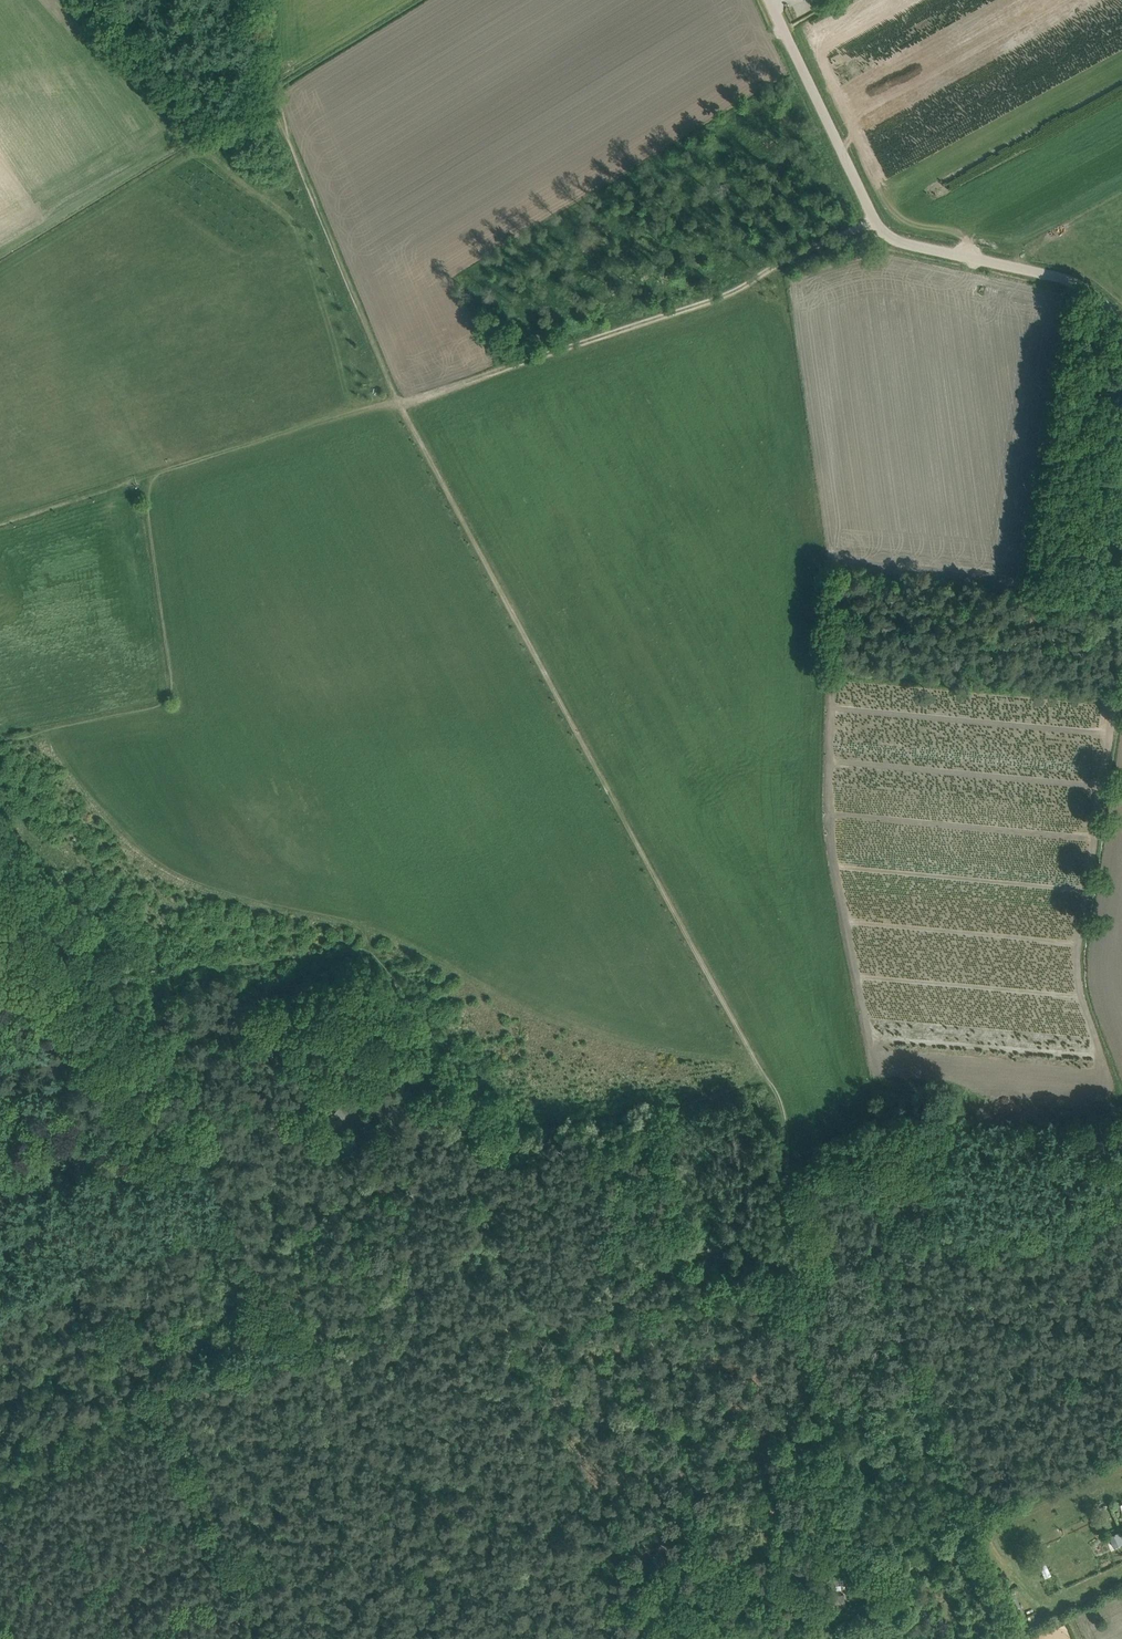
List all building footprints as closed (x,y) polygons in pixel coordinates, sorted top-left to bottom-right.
[(1102,391),(1099,395),(1105,400),(1108,396),(1116,403),(1121,395),(1121,393),(1109,383),(1102,391)] [(346,1120),(351,1113),(341,1105),(335,1113),(346,1120)] [(1112,1535),(1115,1546),(1121,1544),(1121,1532),(1112,1535)] [(978,1544),(977,1542),(969,1545),(974,1560),(983,1557),(978,1544)] [(1041,1579),(1053,1574),(1048,1565),(1037,1570),(1041,1579)]
